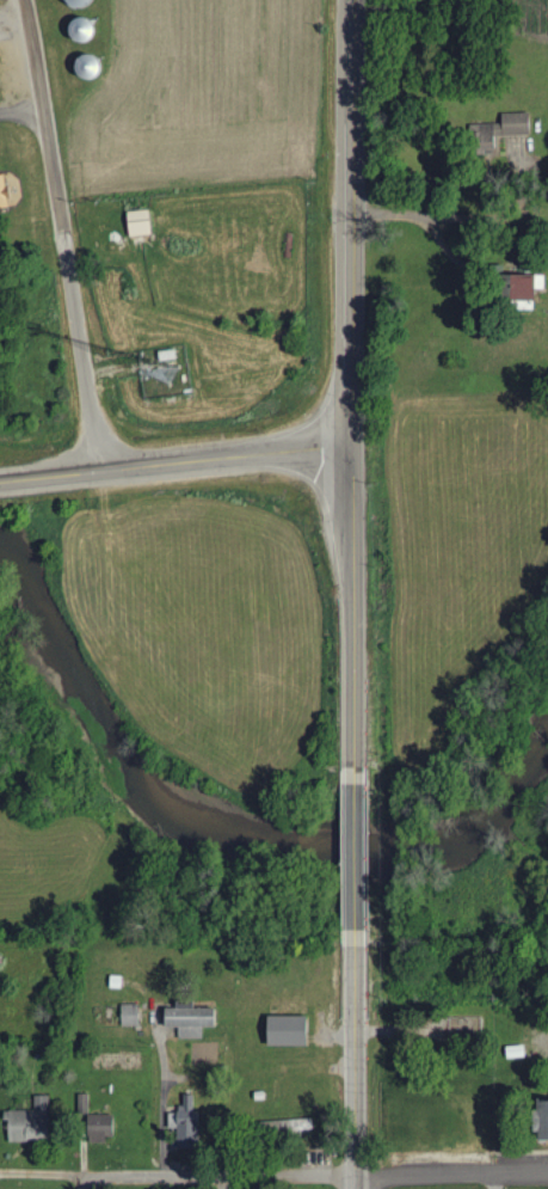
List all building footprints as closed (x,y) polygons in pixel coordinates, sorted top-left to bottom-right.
[(80,47),(107,37),(99,17),(73,27),(80,47)] [(536,137),(535,114),(505,115),(506,126),(475,126),(476,138),(536,137)] [(134,214),(135,238),(157,238),(156,212),(134,214)] [(531,276),(531,301),(547,302),(547,277),(531,276)] [(208,1040),(208,1028),(224,1028),(224,1009),(201,1008),(202,1003),(185,1003),(185,1010),(173,1009),(173,1029),(183,1029),(183,1040),(208,1040)] [(145,1028),(145,1006),(125,1006),(125,1028),(145,1028)] [(205,1149),(206,1113),(198,1113),(198,1096),(186,1096),(186,1114),(174,1114),(174,1130),(183,1130),(183,1149),(205,1149)] [(15,1142),(55,1142),(54,1097),(38,1097),(38,1111),(8,1111),(8,1121),(14,1121),(15,1142)] [(319,1131),(318,1120),(282,1123),(283,1134),(319,1131)]
